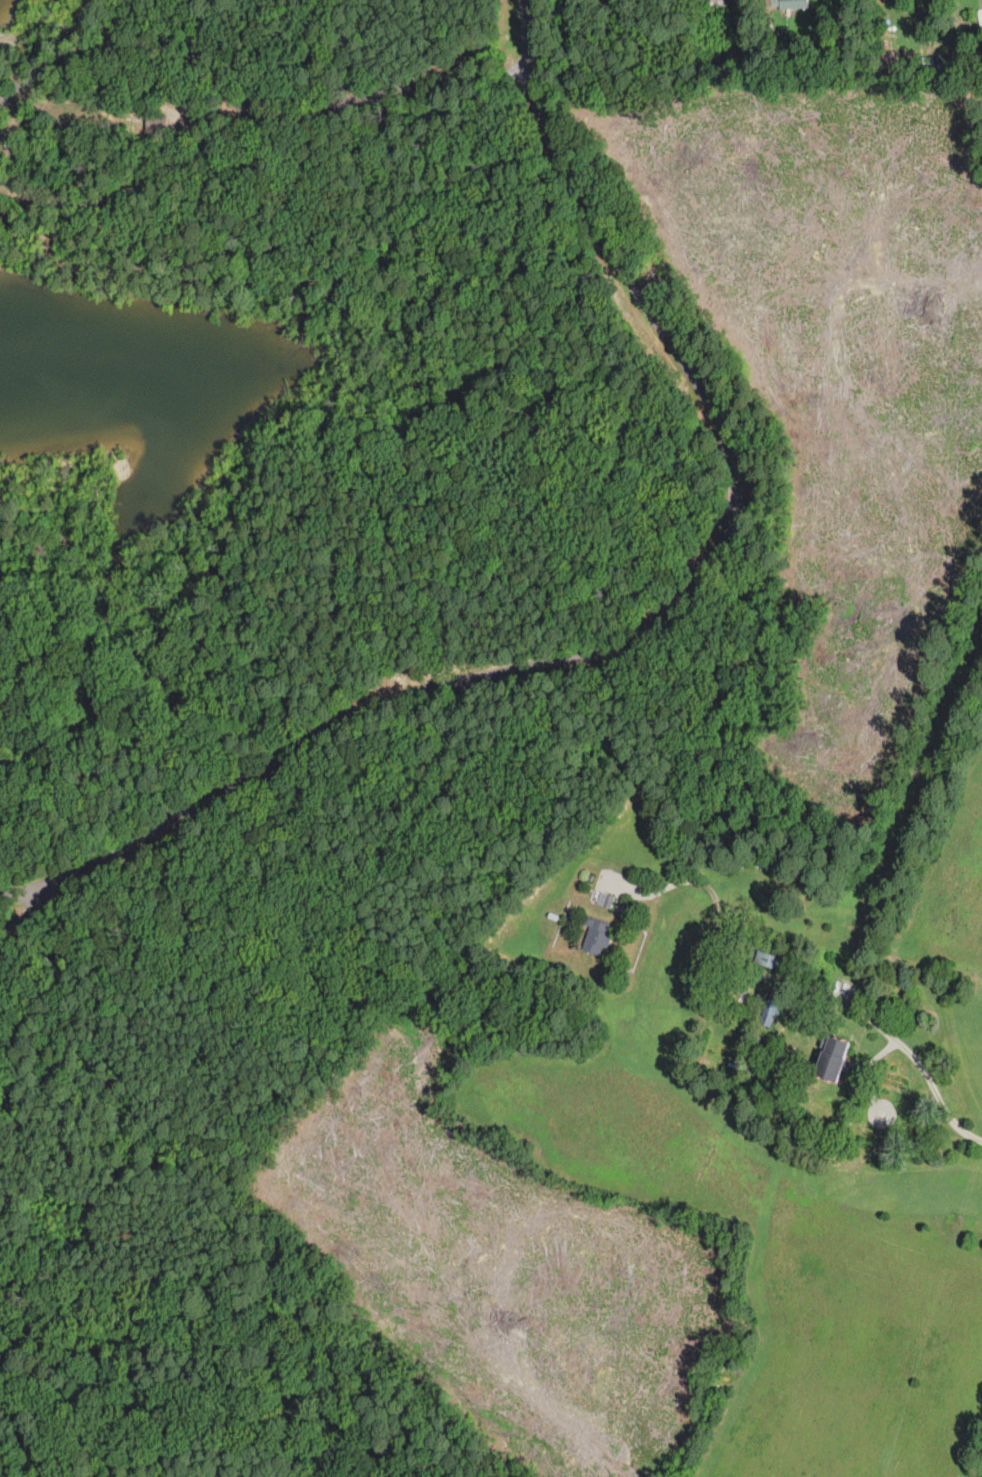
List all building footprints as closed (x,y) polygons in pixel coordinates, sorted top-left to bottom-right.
[(778,9),(807,9),(807,0),(778,0),(778,9)] [(168,116),(148,113),(145,133),(165,136),(168,116)] [(610,908),(613,897),(600,893),(597,904),(610,908)] [(928,906),(916,901),(911,912),(923,918),(928,906)] [(612,925),(585,917),(582,924),(589,926),(582,950),(602,956),(612,925)] [(749,960),(774,969),(779,957),(754,948),(749,960)] [(769,1027),(779,1004),(767,999),(757,1022),(769,1027)] [(848,1041),(824,1034),(813,1075),(837,1081),(848,1041)]
